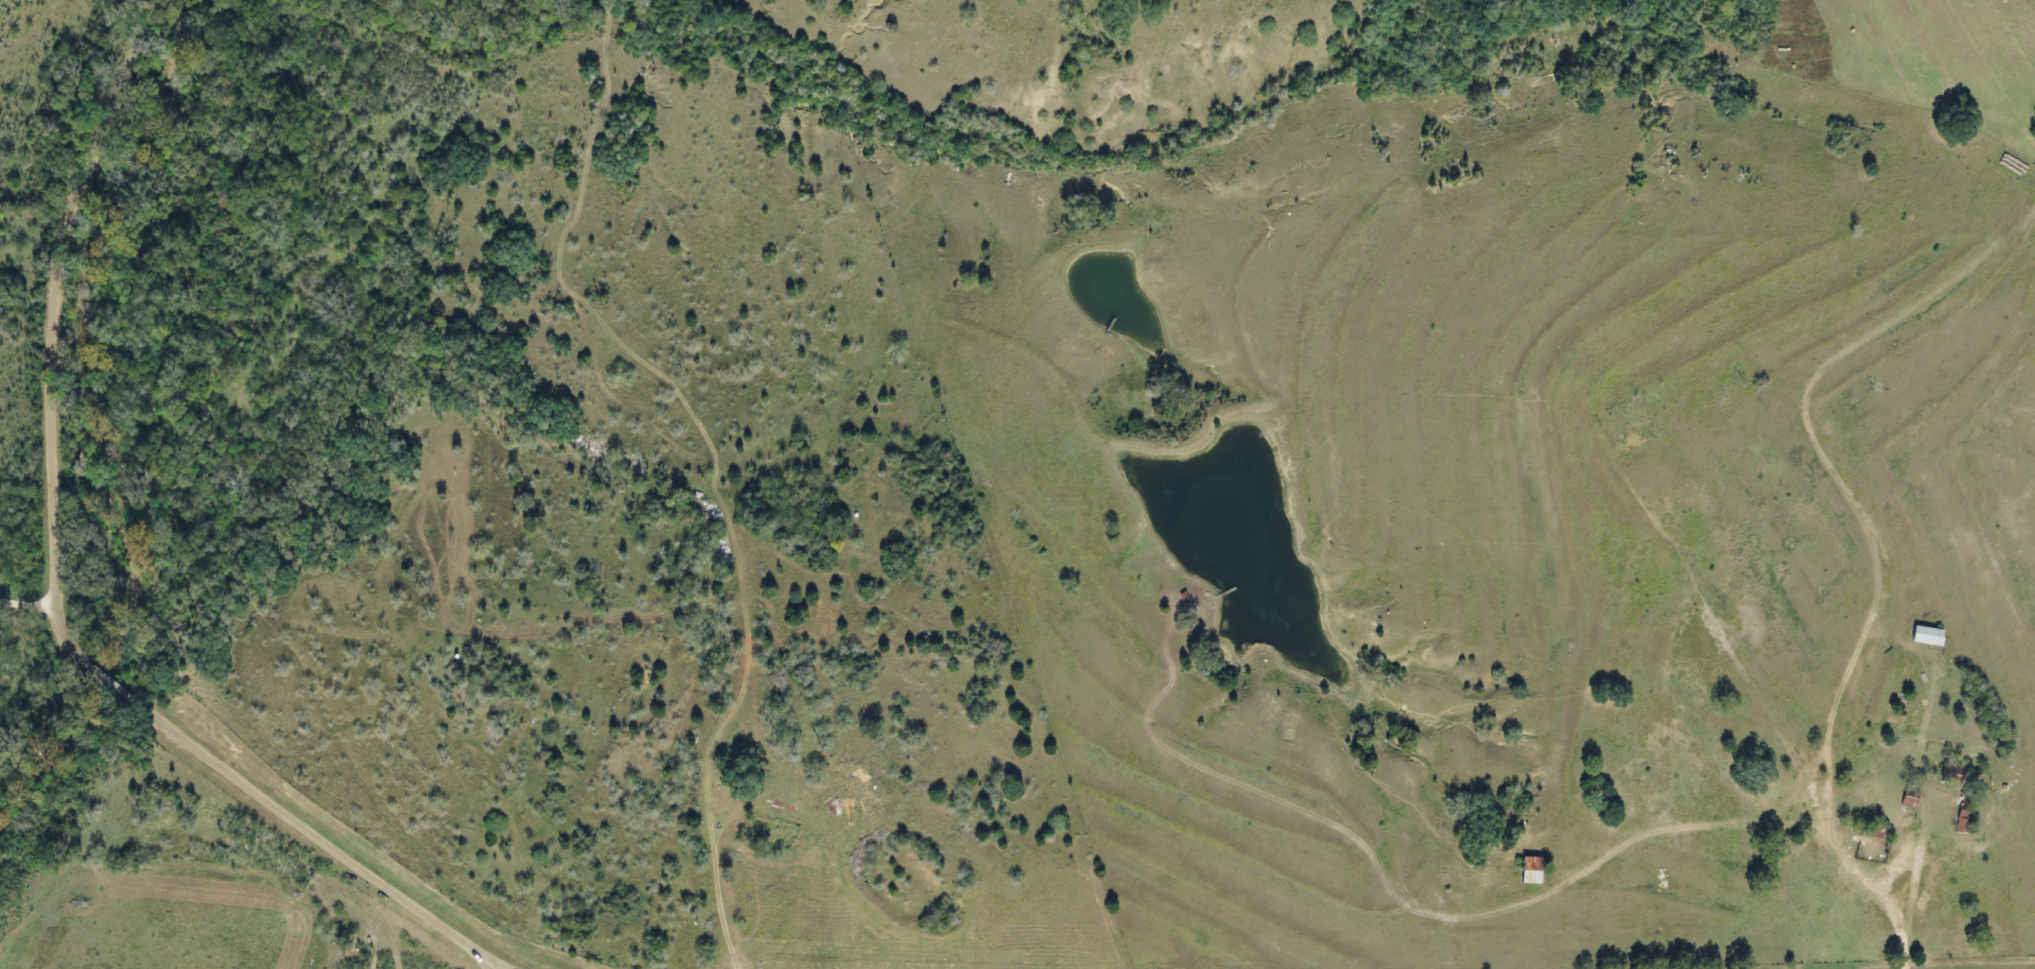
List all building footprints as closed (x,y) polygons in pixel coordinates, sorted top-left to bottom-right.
[(1943,645),(1945,629),(1915,625),(1913,641),(1943,645)] [(1960,783),(1965,770),(1949,764),(1944,777),(1960,783)] [(1905,804),(1917,804),(1917,791),(1905,791),(1905,804)] [(1542,883),(1542,856),(1524,856),(1524,883),(1542,883)]
